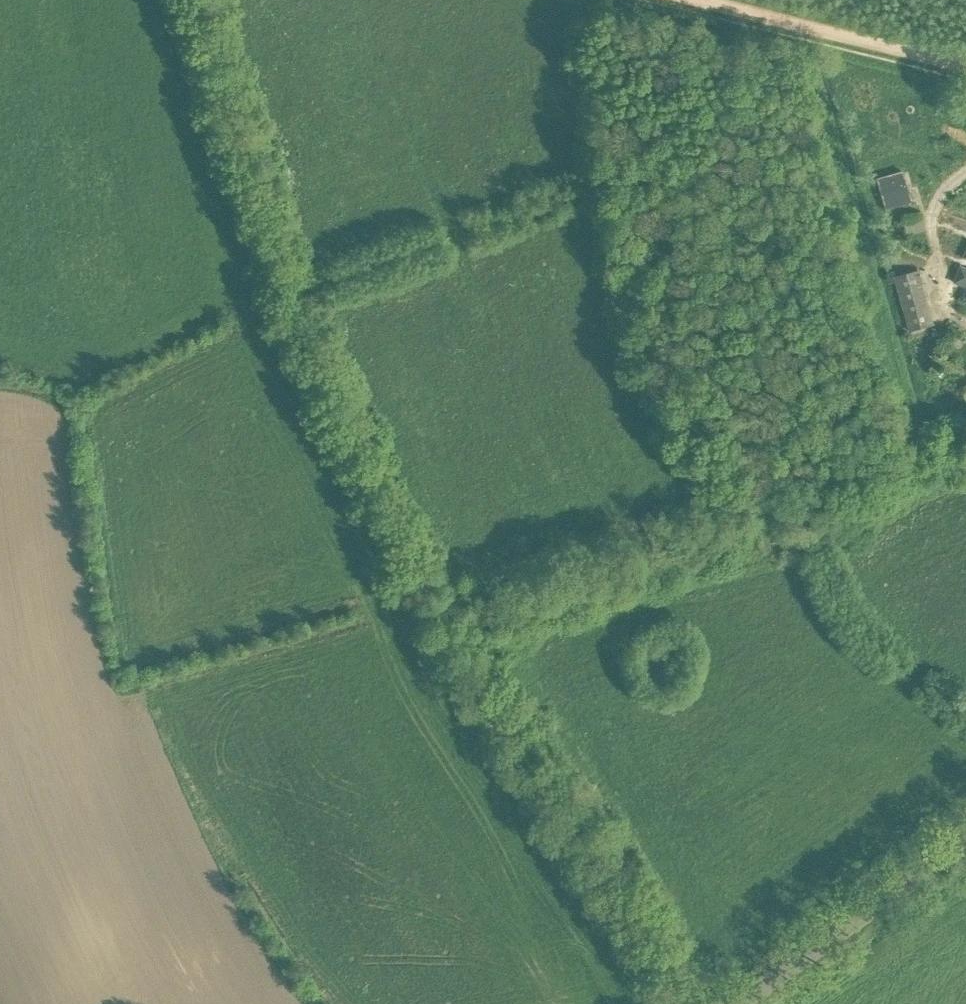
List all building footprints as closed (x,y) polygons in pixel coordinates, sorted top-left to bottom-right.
[(877,179),(886,211),(913,203),(904,171),(877,179)] [(961,269),(955,283),(965,287),(965,270),(961,269)] [(895,279),(910,331),(934,324),(919,272),(895,279)]
